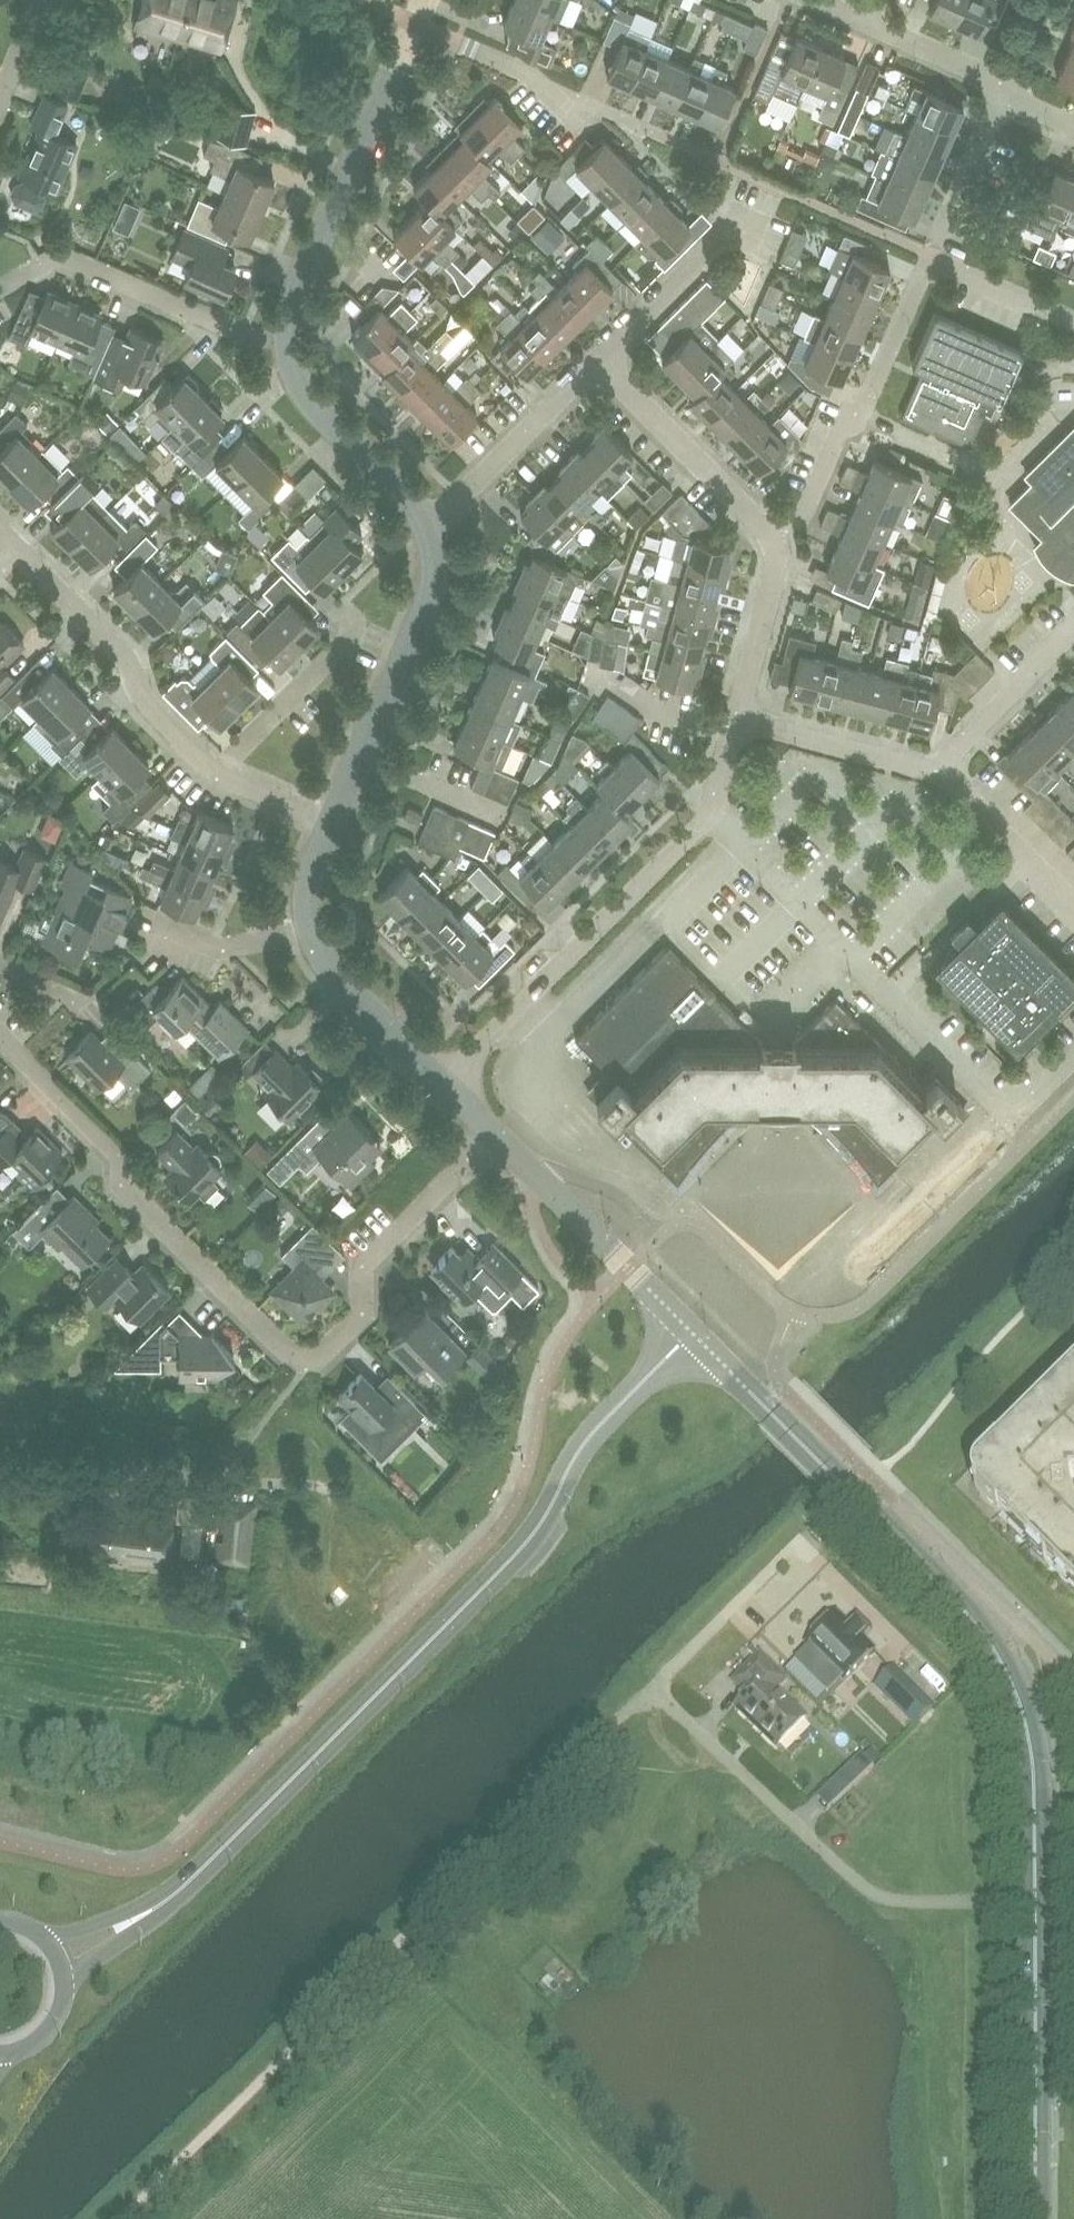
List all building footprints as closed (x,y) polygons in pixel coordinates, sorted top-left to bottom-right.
[(188,0),(142,0),(134,26),(177,39),(185,10),(188,0)] [(185,10),(177,39),(222,52),(237,0),(188,0),(185,10)] [(540,40),(550,16),(513,0),(503,24),(515,29),(507,46),(548,64),(556,47),(540,40)] [(513,0),(550,16),(559,20),(568,0),(513,0)] [(693,0),(670,0),(689,9),(693,0)] [(715,9),(698,1),(699,0),(693,0),(689,9),(711,18),(715,9)] [(954,21),(963,0),(934,0),(929,10),(954,21)] [(954,21),(978,32),(984,19),(996,24),(1006,0),(963,0),(954,21)] [(638,6),(634,20),(654,25),(658,11),(638,6)] [(737,19),(715,9),(711,18),(733,28),(737,19)] [(629,85),(645,49),(650,38),(628,28),(630,23),(614,15),(603,41),(619,48),(606,75),(629,85)] [(756,53),(767,28),(754,22),(743,48),(756,53)] [(797,98),(820,46),(797,36),(784,63),(770,57),(755,90),(770,97),(774,88),(797,98)] [(844,57),(820,46),(797,98),(798,99),(805,83),(827,93),(819,112),(834,119),(847,90),(832,84),(844,57)] [(651,95),(667,58),(645,49),(629,85),(651,95)] [(1066,55),(1057,78),(1073,86),(1073,59),(1066,55)] [(695,114),(711,77),(699,72),(704,61),(694,56),(689,68),(673,105),(695,114)] [(673,105),(689,68),(667,58),(651,95),(673,105)] [(51,86),(77,98),(88,72),(62,61),(51,86)] [(866,61),(855,86),(869,92),(880,67),(866,61)] [(715,67),(711,77),(695,114),(718,124),(734,87),(723,83),(728,73),(715,67)] [(921,101),(916,113),(953,129),(963,106),(914,85),(909,95),(921,101)] [(19,175),(25,177),(24,182),(23,181),(15,184),(11,193),(14,201),(32,209),(40,205),(44,197),(41,189),(40,189),(42,185),(56,191),(76,143),(54,134),(67,104),(44,94),(30,124),(39,128),(19,175)] [(494,97),(488,103),(483,98),(472,109),(518,155),(524,148),(510,134),(521,123),(494,97)] [(850,100),(846,108),(858,114),(862,105),(850,100)] [(244,144),(249,126),(254,110),(226,102),(216,136),(244,144)] [(854,123),(858,114),(846,108),(842,117),(854,123)] [(518,155),(472,109),(461,120),(465,125),(459,131),(464,136),(486,158),(487,157),(496,148),(510,162),(518,155)] [(943,151),(953,129),(916,113),(906,135),(943,151)] [(943,151),(906,135),(894,129),(885,151),(897,157),(933,173),(943,151)] [(491,162),(487,157),(486,158),(464,136),(459,141),(454,137),(443,148),(488,194),(493,199),(500,192),(481,172),(491,162)] [(231,178),(224,192),(261,208),(273,180),(238,164),(244,149),(210,139),(203,154),(214,159),(210,169),(231,178)] [(593,185),(621,156),(604,139),(583,159),(574,150),(555,169),(565,178),(576,168),(593,185)] [(823,152),(839,160),(843,152),(826,144),(823,152)] [(488,194),(443,148),(431,159),(436,164),(430,169),(457,196),(467,186),(481,201),(488,194)] [(610,202),(643,168),(638,164),(636,165),(631,164),(630,165),(621,156),(593,185),(610,202)] [(924,195),(933,173),(897,157),(887,179),(924,195)] [(627,219),(655,190),(646,181),(647,180),(646,175),(648,173),(643,168),(610,202),(627,219)] [(447,206),(457,196),(430,169),(413,187),(427,201),(454,227),(461,220),(447,206)] [(1073,186),(1073,178),(1054,169),(1044,194),(1031,188),(1020,214),(1023,223),(1052,236),(1057,226),(1058,222),(1073,186)] [(924,195),(887,179),(875,174),(865,196),(861,194),(855,207),(881,218),(886,205),(914,218),(924,195)] [(1058,222),(1065,225),(1069,224),(1071,220),(1073,221),(1073,186),(1058,222)] [(643,236),(677,202),(672,198),(670,199),(665,198),(664,199),(655,190),(627,219),(643,236)] [(248,237),(261,208),(224,192),(218,207),(198,198),(187,225),(217,238),(222,225),(248,237)] [(444,237),(454,227),(427,201),(410,218),(451,258),(459,252),(444,237)] [(694,238),(685,229),(689,225),(680,215),(681,214),(680,209),(682,207),(677,202),(643,236),(635,244),(647,255),(652,256),(654,254),(656,257),(654,259),(664,269),(694,238)] [(579,215),(572,208),(561,219),(568,226),(579,215)] [(475,218),(481,230),(477,232),(494,261),(508,253),(485,212),(475,218)] [(451,258),(410,218),(393,235),(420,262),(430,251),(444,266),(451,258)] [(797,224),(792,243),(805,247),(802,256),(817,261),(823,244),(808,240),(811,229),(797,224)] [(229,248),(217,243),(184,228),(172,257),(190,265),(185,278),(223,295),(235,268),(223,262),(229,248)] [(593,252),(604,240),(596,233),(585,244),(589,247),(593,252)] [(844,233),(838,246),(829,268),(879,290),(889,268),(863,256),(868,244),(844,233)] [(612,249),(604,240),(593,252),(601,260),(612,249)] [(1042,260),(1047,247),(1039,243),(1033,256),(1042,260)] [(608,285),(617,276),(601,260),(593,252),(589,247),(572,264),(578,270),(568,279),(595,306),(612,289),(608,285)] [(1056,251),(1047,247),(1042,260),(1051,264),(1056,251)] [(793,265),(798,255),(784,248),(779,259),(793,265)] [(874,302),(879,290),(829,268),(828,269),(842,275),(833,297),(876,315),(879,309),(877,308),(876,303),(874,302)] [(595,306),(568,279),(558,289),(539,270),(532,277),(537,282),(578,323),(595,306)] [(706,278),(696,288),(715,307),(725,297),(706,278)] [(578,323),(537,282),(530,289),(538,297),(528,307),(534,313),(561,340),(578,323)] [(769,282),(764,293),(779,299),(783,288),(769,282)] [(715,307),(696,288),(687,297),(706,316),(715,307)] [(57,341),(74,302),(48,291),(37,315),(21,308),(8,337),(25,344),(32,330),(57,341)] [(364,356),(410,310),(403,303),(389,317),(379,308),(384,303),(374,293),(353,314),(362,323),(352,334),(358,340),(353,345),(360,351),(364,356)] [(774,309),(779,299),(764,293),(760,303),(774,309)] [(706,316),(687,297),(678,307),(696,326),(700,322),(706,316)] [(874,321),(876,315),(833,297),(824,318),(860,334),(865,323),(867,323),(871,321),(872,320),(874,321)] [(101,314),(74,302),(57,341),(74,348),(67,363),(93,374),(106,345),(90,338),(101,314)] [(679,378),(717,340),(718,339),(700,322),(696,326),(678,307),(668,316),(687,335),(677,345),(677,344),(661,360),(679,378)] [(549,351),(561,340),(534,313),(524,323),(510,309),(503,316),(543,357),(549,351)] [(417,318),(410,310),(364,356),(375,366),(379,362),(385,368),(386,368),(408,346),(409,347),(413,342),(403,332),(417,318)] [(999,402),(1022,352),(1022,351),(934,312),(911,363),(923,369),(903,415),(964,442),(967,443),(981,412),(989,415),(996,400),(999,402)] [(856,347),(855,346),(860,334),(824,318),(814,314),(804,337),(814,340),(857,359),(860,353),(857,352),(858,352),(856,347)] [(543,357),(503,316),(496,323),(510,337),(491,357),(506,372),(515,363),(526,374),(543,357)] [(687,335),(668,316),(658,326),(677,344),(677,345),(687,335)] [(131,327),(126,338),(112,332),(106,345),(93,374),(93,376),(112,385),(119,370),(144,382),(162,341),(131,327)] [(696,395),(728,364),(727,363),(734,357),(724,348),(717,340),(679,378),(695,394),(696,395)] [(854,365),(857,359),(814,340),(804,363),(790,356),(787,363),(809,386),(813,387),(820,370),(841,379),(846,367),(848,367),(852,365),(852,364),(854,365)] [(398,390),(439,349),(432,342),(418,356),(409,347),(408,346),(386,368),(385,368),(381,373),(398,390)] [(432,371),(446,356),(439,349),(398,390),(415,407),(442,380),(432,371)] [(706,418),(735,390),(726,381),(735,371),(728,364),(696,395),(695,394),(689,401),(706,418)] [(174,423),(202,395),(184,376),(163,397),(153,388),(134,406),(144,416),(143,418),(151,425),(164,413),(174,423)] [(432,424),(473,383),(466,376),(452,390),(442,380),(415,407),(432,424)] [(480,390),(473,383),(432,424),(450,441),(476,415),(466,404),(480,390)] [(723,435),(761,397),(753,389),(744,399),(735,390),(706,418),(723,435)] [(221,414),(202,395),(174,423),(175,424),(161,437),(172,448),(173,447),(192,466),(214,444),(203,433),(221,414)] [(741,452),(769,424),(760,415),(769,405),(761,397),(723,435),(741,452)] [(0,428),(0,476),(7,483),(37,454),(27,444),(31,440),(21,429),(27,424),(16,412),(0,428)] [(793,458),(802,438),(778,414),(769,424),(741,452),(758,469),(768,459),(780,471),(793,458)] [(1023,475),(1030,483),(1007,505),(1041,538),(1032,546),(1036,553),(1040,559),(1045,565),(1050,569),(1056,574),(1063,577),(1071,569),(1073,572),(1073,424),(1023,475)] [(597,438),(589,446),(624,481),(632,473),(622,464),(632,454),(603,425),(593,435),(597,438)] [(234,483),(262,455),(242,435),(224,454),(214,444),(192,466),(202,476),(215,463),(234,483)] [(624,481),(589,446),(581,453),(578,450),(569,459),(598,488),(607,479),(616,488),(624,481)] [(57,474),(37,454),(7,483),(28,504),(46,485),(57,496),(78,475),(67,464),(57,474)] [(282,475),(262,455),(234,483),(254,502),(238,518),(248,529),(273,504),(263,494),(282,475)] [(598,488),(569,459),(559,469),(562,472),(555,480),(590,515),(600,525),(607,517),(588,498),(598,488)] [(921,480),(911,475),(874,459),(868,473),(847,463),(843,472),(911,502),(921,480)] [(88,472),(63,497),(52,508),(61,517),(52,527),(70,546),(108,508),(107,509),(89,491),(98,482),(88,472)] [(911,502),(843,472),(839,481),(860,491),(855,504),(901,524),(911,502)] [(590,515),(555,480),(547,487),(544,484),(535,493),(564,522),(573,531),(582,522),(590,515)] [(653,510),(672,491),(662,481),(643,500),(653,510)] [(284,506),(302,514),(308,500),(289,492),(284,506)] [(564,522),(535,493),(525,503),(529,506),(520,514),(537,530),(527,540),(536,549),(534,554),(550,561),(556,549),(564,541),(573,531),(564,522)] [(671,521),(689,502),(680,493),(661,512),(671,521)] [(680,531),(699,512),(689,502),(671,521),(680,531)] [(882,542),(891,520),(901,524),(855,504),(849,517),(827,507),(824,516),(882,542)] [(338,507),(309,536),(315,542),(342,570),(361,551),(352,543),(363,532),(338,507)] [(126,548),(144,529),(135,519),(126,527),(108,508),(70,546),(89,565),(116,538),(126,548)] [(694,535),(708,521),(699,512),(680,531),(694,535)] [(882,542),(824,516),(820,525),(841,534),(835,548),(872,564),(882,542)] [(721,544),(725,531),(716,529),(708,521),(694,535),(680,531),(674,557),(678,558),(686,560),(726,571),(729,558),(725,557),(728,546),(721,544)] [(113,589),(133,609),(161,582),(141,562),(157,546),(145,534),(120,559),(132,571),(113,589)] [(315,542),(309,536),(307,534),(296,545),(288,538),(271,555),(293,578),(303,568),(323,589),(342,570),(315,542)] [(999,534),(979,549),(988,562),(1009,547),(999,534)] [(868,603),(884,568),(872,564),(835,548),(826,570),(839,576),(833,588),(868,603)] [(579,573),(550,561),(534,554),(533,553),(529,564),(524,562),(519,574),(556,590),(562,578),(574,584),(579,573)] [(619,576),(624,562),(616,555),(607,565),(619,576)] [(722,584),(726,571),(686,560),(678,558),(674,557),(667,580),(715,593),(718,583),(722,584)] [(262,591),(272,601),(263,610),(270,617),(298,645),(317,627),(296,606),(306,596),(281,572),(262,591)] [(559,618),(569,596),(556,590),(519,574),(514,586),(518,588),(513,598),(559,618)] [(715,593),(667,580),(664,579),(661,591),(664,592),(661,603),(713,617),(717,605),(713,603),(715,593)] [(153,629),(166,616),(178,628),(205,600),(186,581),(173,594),(161,582),(133,609),(153,629)] [(835,611),(841,599),(816,588),(811,600),(835,611)] [(559,618),(513,598),(509,608),(505,606),(500,618),(537,634),(542,622),(555,628),(559,618)] [(710,630),(713,617),(661,603),(655,626),(703,639),(706,629),(710,630)] [(298,645),(270,617),(258,629),(247,618),(240,624),(236,621),(226,631),(248,653),(258,643),(279,664),(298,645)] [(532,647),(537,634),(500,618),(494,630),(498,632),(494,642),(503,646),(497,659),(547,680),(534,675),(544,652),(532,647)] [(23,644),(0,621),(0,689),(12,677),(1,666),(23,644)] [(601,634),(605,634),(604,639),(617,641),(627,644),(631,628),(606,621),(601,634)] [(700,650),(703,639),(655,626),(648,649),(661,653),(701,664),(704,651),(700,650)] [(604,639),(605,634),(601,634),(591,632),(587,658),(600,661),(604,639)] [(221,667),(210,677),(238,705),(257,686),(238,667),(247,657),(225,635),(209,651),(211,656),(221,667)] [(811,701),(823,658),(811,655),(814,642),(790,635),(782,664),(795,668),(789,690),(804,694),(804,696),(807,700),(811,701)] [(836,703),(851,647),(852,641),(841,638),(835,661),(823,658),(811,701),(815,702),(820,700),(820,699),(836,703)] [(617,641),(604,639),(600,661),(599,665),(613,667),(617,641)] [(858,714),(869,670),(857,667),(862,650),(851,647),(836,703),(851,707),(851,708),(853,713),(858,714)] [(697,677),(701,664),(661,653),(648,649),(645,662),(642,674),(690,686),(693,675),(697,677)] [(975,651),(966,661),(985,680),(994,670),(989,665),(975,651)] [(882,715),(897,659),(886,656),(881,674),(869,670),(858,714),(862,715),(866,712),(867,711),(882,715)] [(547,680),(497,659),(493,657),(483,679),(519,695),(520,695),(531,700),(538,684),(544,687),(547,680)] [(904,726),(919,670),(907,667),(908,662),(897,659),(882,715),(897,719),(897,721),(900,725),(904,726)] [(985,680),(966,661),(957,670),(975,689),(985,680)] [(40,716),(70,685),(51,666),(37,681),(26,670),(1,695),(12,706),(21,697),(40,716)] [(952,711),(958,691),(947,680),(954,673),(933,668),(931,673),(919,670),(904,726),(908,727),(913,725),(913,724),(929,728),(935,707),(952,711)] [(975,689),(957,670),(954,673),(947,680),(958,691),(966,699),(975,689)] [(238,705),(210,677),(201,687),(195,681),(193,683),(187,677),(180,677),(177,681),(175,679),(162,691),(187,717),(199,704),(219,724),(238,705)] [(510,717),(519,695),(483,679),(473,701),(510,717)] [(1071,682),(1066,687),(1068,688),(1067,689),(1067,694),(1068,695),(1059,704),(1073,719),(1073,685),(1071,682)] [(89,704),(70,685),(40,716),(58,734),(49,743),(60,755),(79,736),(86,730),(75,718),(89,704)] [(573,718),(589,695),(578,687),(562,710),(573,718)] [(603,726),(618,703),(607,695),(591,718),(603,726)] [(521,723),(510,718),(510,717),(473,701),(463,723),(500,739),(511,745),(521,723)] [(614,733),(629,711),(618,703),(603,726),(614,733)] [(1059,704),(1050,713),(1049,712),(1044,712),(1043,713),(1041,711),(1037,716),(1073,753),(1073,719),(1059,704)] [(640,718),(629,711),(614,733),(624,741),(632,731),(640,718)] [(1037,716),(1032,720),(1034,722),(1033,723),(1033,728),(1034,729),(1025,738),(1058,771),(1063,766),(1067,766),(1073,761),(1073,756),(1068,751),(1070,750),(1073,754),(1073,753),(1037,716)] [(511,745),(500,739),(463,723),(453,746),(483,759),(470,787),(483,792),(494,767),(495,764),(502,767),(511,745)] [(101,774),(130,745),(111,726),(90,747),(79,736),(60,755),(58,757),(70,768),(72,770),(75,771),(78,771),(81,770),(83,768),(89,762),(101,774)] [(551,726),(548,734),(561,740),(564,731),(551,726)] [(651,750),(632,731),(624,741),(624,742),(630,749),(613,766),(641,794),(659,777),(642,759),(651,750)] [(557,748),(561,740),(548,734),(545,743),(557,748)] [(588,740),(573,734),(568,743),(583,749),(588,740)] [(1058,771),(1025,738),(1007,755),(1020,768),(1011,778),(1032,799),(1042,789),(1043,791),(1060,773),(1058,771)] [(148,764),(130,745),(101,774),(120,792),(102,810),(113,821),(139,796),(128,785),(148,764)] [(641,794),(613,766),(606,759),(597,768),(604,775),(596,783),(603,791),(604,791),(625,811),(641,794)] [(567,775),(557,765),(551,772),(561,782),(567,775)] [(495,798),(506,773),(494,767),(483,792),(495,798)] [(554,789),(561,782),(551,772),(534,789),(539,794),(543,790),(546,793),(552,787),(554,789)] [(518,778),(506,773),(495,798),(507,803),(518,778)] [(148,815),(169,794),(158,783),(137,803),(148,815)] [(1033,818),(1052,799),(1043,791),(1042,789),(1032,799),(1023,808),(1033,818)] [(633,819),(625,811),(604,791),(603,791),(587,808),(615,836),(633,819)] [(615,836),(587,808),(576,797),(566,806),(570,810),(562,817),(570,825),(598,853),(615,836)] [(1042,827),(1061,808),(1052,799),(1033,818),(1042,827)] [(512,810),(524,815),(528,817),(532,809),(515,801),(512,810)] [(435,836),(446,810),(433,805),(422,830),(435,836)] [(418,823),(422,812),(408,806),(403,816),(418,823)] [(59,834),(68,815),(51,807),(42,826),(59,834)] [(1052,837),(1070,818),(1061,808),(1042,827),(1052,837)] [(447,841),(458,816),(446,810),(435,836),(447,841)] [(520,823),(524,815),(512,810),(508,818),(520,823)] [(178,818),(174,827),(227,850),(232,839),(228,837),(233,826),(199,811),(193,824),(178,818)] [(459,847),(470,821),(458,816),(447,841),(453,844),(447,856),(454,859),(459,847)] [(1070,818),(1052,837),(1061,846),(1073,833),(1073,821),(1070,818)] [(471,852),(482,827),(470,821),(459,847),(471,852)] [(598,853),(570,825),(553,842),(581,870),(598,853)] [(227,850),(174,827),(170,836),(184,843),(179,855),(213,870),(218,860),(222,861),(227,850)] [(484,857),(495,832),(482,827),(471,852),(484,857)] [(447,841),(435,836),(422,830),(417,842),(447,856),(453,844),(447,841)] [(581,870),(553,842),(536,859),(564,887),(581,870)] [(1066,851),(1073,859),(1073,843),(1066,851)] [(45,858),(24,848),(16,867),(0,860),(0,919),(17,881),(32,888),(45,858)] [(564,887),(536,859),(528,851),(520,860),(527,867),(519,876),(506,863),(497,873),(516,893),(526,883),(547,904),(564,887)] [(213,883),(209,881),(213,870),(179,855),(173,868),(154,859),(150,869),(155,871),(208,894),(213,883)] [(77,956),(84,940),(110,951),(121,926),(118,925),(116,929),(73,911),(89,878),(92,871),(72,862),(64,881),(69,883),(56,913),(48,910),(41,928),(48,931),(44,942),(77,956)] [(424,884),(431,877),(422,868),(415,875),(407,866),(378,894),(396,912),(424,884)] [(208,894),(155,871),(151,880),(165,886),(159,900),(194,915),(199,903),(203,905),(208,894)] [(485,893),(496,883),(489,876),(479,886),(485,893)] [(413,929),(441,901),(433,892),(440,886),(431,877),(424,884),(396,912),(413,929)] [(130,896),(89,878),(73,911),(116,929),(118,925),(121,926),(127,912),(124,911),(130,896)] [(502,889),(496,883),(485,893),(492,900),(502,889)] [(1000,898),(975,923),(966,914),(950,931),(958,940),(933,964),(1016,1047),(1073,988),(1073,972),(1000,898)] [(430,946),(458,918),(441,901),(413,929),(430,946)] [(590,1021),(574,1037),(607,1070),(587,1091),(677,1181),(687,1167),(691,1162),(704,1146),(709,1141),(723,1126),(728,1121),(743,1107),(760,1092),(777,1092),(793,1092),(811,1107),(826,1121),(831,1126),(845,1141),(850,1146),(863,1162),(877,1181),(936,1122),(946,1132),(967,1110),(936,1079),(926,1089),(835,998),(792,1041),(778,1041),(762,1041),(762,994),(677,909),(578,1009),(590,1021)] [(447,963),(475,935),(458,918),(430,946),(447,963)] [(482,928),(475,935),(447,963),(464,981),(485,959),(495,969),(514,950),(504,940),(492,952),(484,943),(491,937),(482,928)] [(213,1007),(205,1000),(182,976),(167,991),(156,981),(130,1008),(147,1025),(159,1013),(175,1030),(184,1021),(219,1057),(248,1028),(220,1000),(213,1007)] [(138,1079),(149,1068),(123,1041),(112,1052),(91,1032),(67,1055),(98,1087),(122,1063),(138,1079)] [(312,1068),(307,1073),(297,1062),(292,1067),(275,1049),(253,1071),(270,1089),(265,1094),(289,1117),(321,1086),(319,1084),(324,1080),(312,1068)] [(372,1138),(348,1113),(319,1143),(306,1130),(285,1151),(306,1171),(322,1155),(351,1184),(372,1163),(360,1150),(372,1138)] [(1,1132),(0,1131),(0,1165),(8,1157),(20,1170),(18,1172),(35,1189),(52,1172),(48,1168),(63,1153),(36,1127),(22,1141),(7,1126),(1,1132)] [(207,1153),(206,1154),(197,1145),(193,1148),(177,1131),(156,1152),(173,1168),(165,1176),(189,1200),(221,1168),(218,1166),(219,1164),(220,1160),(219,1156),(216,1153),(211,1152),(207,1153)] [(87,1210),(73,1195),(53,1215),(40,1202),(6,1236),(13,1242),(19,1236),(29,1246),(44,1231),(58,1246),(61,1243),(81,1263),(108,1236),(84,1213),(87,1210)] [(332,1290),(311,1269),(335,1245),(312,1223),(281,1254),(295,1268),(288,1275),(291,1278),(276,1294),(302,1320),(332,1290)] [(492,1244),(477,1259),(468,1249),(461,1256),(452,1247),(430,1268),(458,1296),(478,1296),(491,1309),(495,1309),(511,1294),(522,1306),(538,1290),(492,1244)] [(141,1263),(134,1271),(117,1255),(86,1286),(107,1307),(116,1297),(140,1321),(169,1292),(141,1263)] [(426,1359),(435,1369),(442,1375),(465,1352),(423,1310),(389,1345),(414,1371),(426,1359)] [(211,1379),(234,1356),(211,1333),(210,1334),(174,1334),(165,1324),(159,1330),(159,1354),(179,1354),(179,1378),(210,1378),(211,1379)] [(468,1357),(483,1372),(493,1383),(505,1372),(479,1346),(468,1357)] [(421,1408),(393,1380),(381,1393),(361,1373),(339,1395),(384,1440),(405,1419),(407,1421),(421,1408)] [(1072,1375),(1045,1402),(1050,1408),(1034,1424),(1029,1420),(1031,1418),(1030,1417),(1026,1421),(1027,1422),(1028,1421),(1033,1425),(1017,1441),(1011,1436),(982,1465),(988,1471),(988,1492),(982,1498),(1011,1527),(1017,1521),(1033,1537),(1028,1542),(1027,1541),(1026,1542),(1030,1545),(1030,1544),(1029,1543),(1034,1538),(1050,1554),(1044,1560),(1071,1587),(1073,1585),(1073,1378),(1072,1375)] [(259,1505),(222,1500),(218,1527),(224,1529),(223,1540),(216,1540),(214,1560),(248,1564),(259,1505)] [(167,1563),(172,1514),(93,1505),(87,1554),(167,1563)] [(843,1680),(875,1649),(861,1634),(864,1631),(854,1621),(851,1625),(837,1610),(805,1642),(808,1645),(795,1658),(828,1690),(841,1677),(843,1680)] [(762,1654),(751,1665),(732,1683),(745,1696),(736,1704),(778,1747),(807,1719),(777,1689),(787,1680),(762,1654)] [(933,1706),(893,1667),(881,1679),(920,1719),(933,1706)] [(859,1779),(848,1768),(831,1784),(841,1795),(859,1779)]
